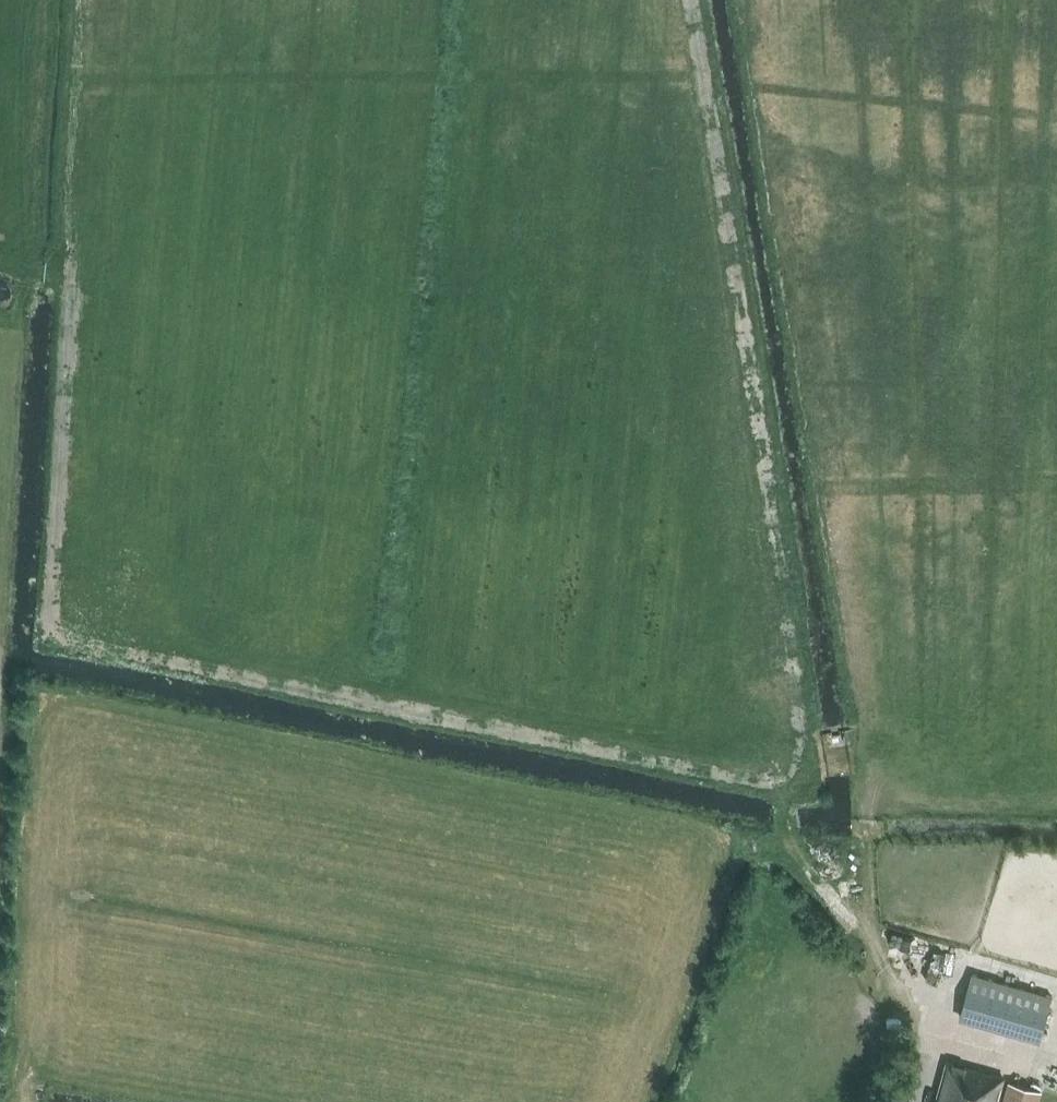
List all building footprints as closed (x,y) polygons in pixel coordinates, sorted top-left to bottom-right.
[(972,971),(960,1014),(1040,1037),(1053,994),(972,971)] [(947,1059),(936,1101),(996,1101),(1004,1075),(947,1059)] [(1040,1090),(1009,1081),(1003,1101),(1037,1101),(1040,1090)]
